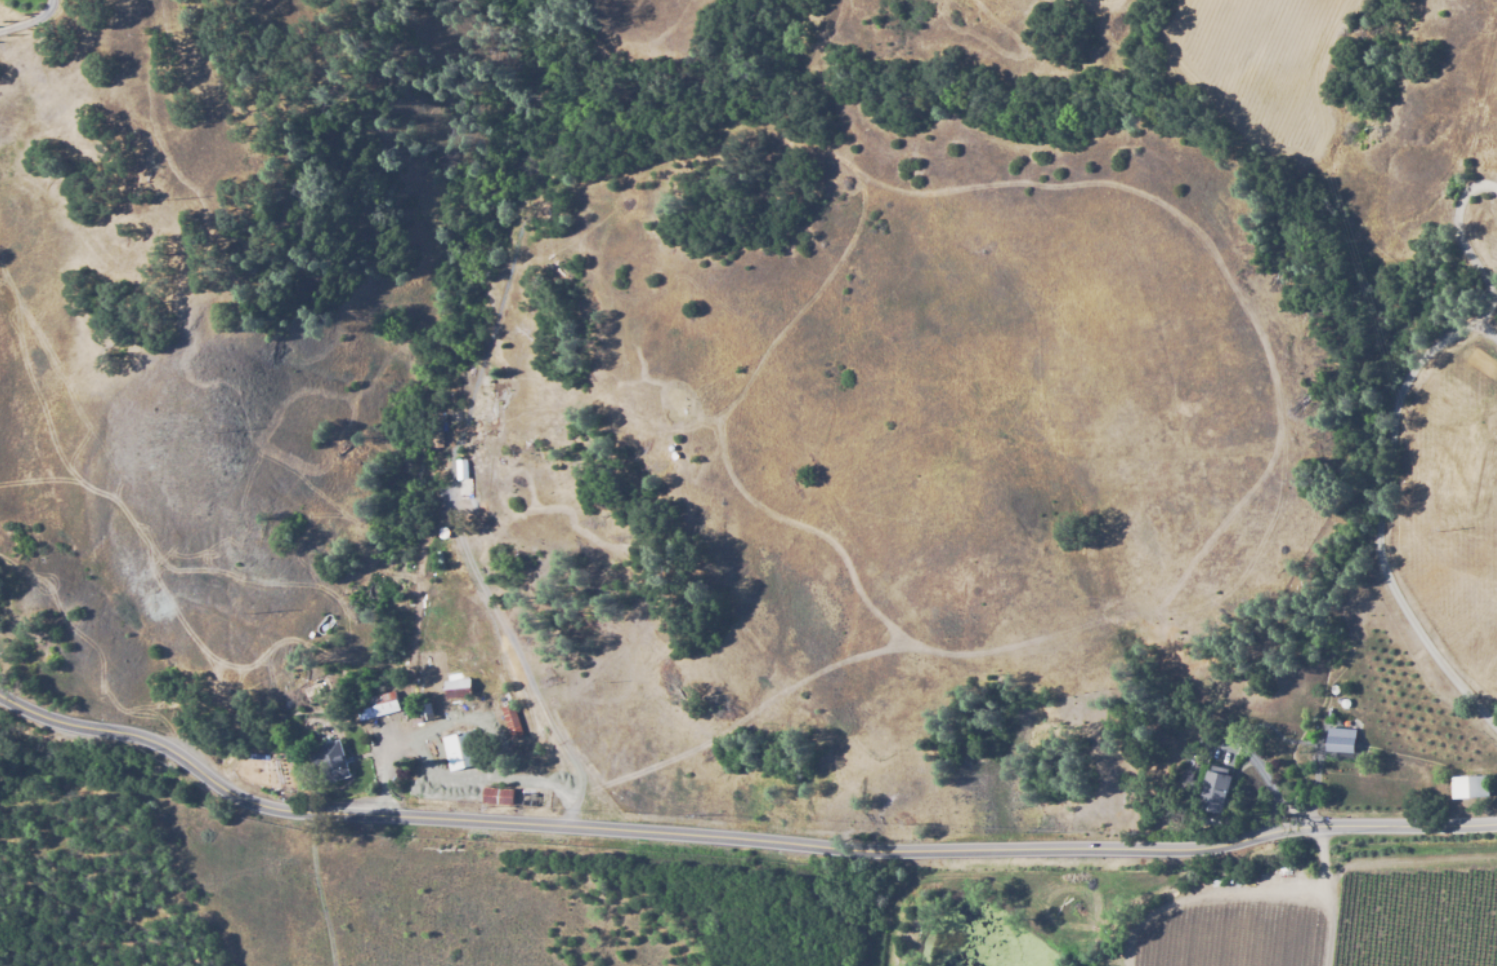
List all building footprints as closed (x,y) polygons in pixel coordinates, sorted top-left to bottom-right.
[(427,449),(426,442),(424,442),(423,429),(441,427),(442,442),(441,442),(441,448),(427,449)] [(463,480),(455,481),(454,461),(462,461),(464,461),(465,480),(463,480)] [(444,537),(443,537),(441,537),(440,537),(439,537),(438,536),(438,535),(437,534),(437,533),(436,532),(436,531),(436,530),(437,529),(437,528),(438,527),(438,526),(439,526),(440,525),(441,525),(442,525),(443,525),(445,525),(446,526),(447,527),(448,528),(448,529),(449,530),(449,531),(449,532),(448,533),(448,534),(447,535),(447,536),(446,537),(445,537),(444,537)] [(444,568),(439,569),(436,550),(440,549),(444,568)] [(330,635),(326,632),(332,624),(337,627),(330,635)] [(465,697),(447,700),(444,682),(465,678),(469,678),(472,696),(465,697)] [(418,698),(409,698),(409,690),(418,690),(418,698)] [(356,723),(352,701),(393,691),(398,713),(356,723)] [(421,723),(418,706),(430,703),(434,720),(421,723)] [(510,742),(499,708),(512,704),(523,737),(510,742)] [(1360,761),(1324,760),(1325,721),(1334,721),(1334,719),(1338,719),(1338,722),(1361,722),(1360,761)] [(481,755),(476,731),(501,725),(506,749),(481,755)] [(1202,751),(1191,743),(1200,730),(1211,738),(1202,751)] [(443,736),(448,770),(481,766),(476,731),(443,736)] [(324,786),(313,747),(339,740),(350,778),(324,786)] [(1225,812),(1238,774),(1211,765),(1198,803),(1225,812)] [(1452,800),(1450,778),(1488,775),(1490,797),(1452,800)] [(483,804),(513,804),(514,788),(484,788),(483,804)]
